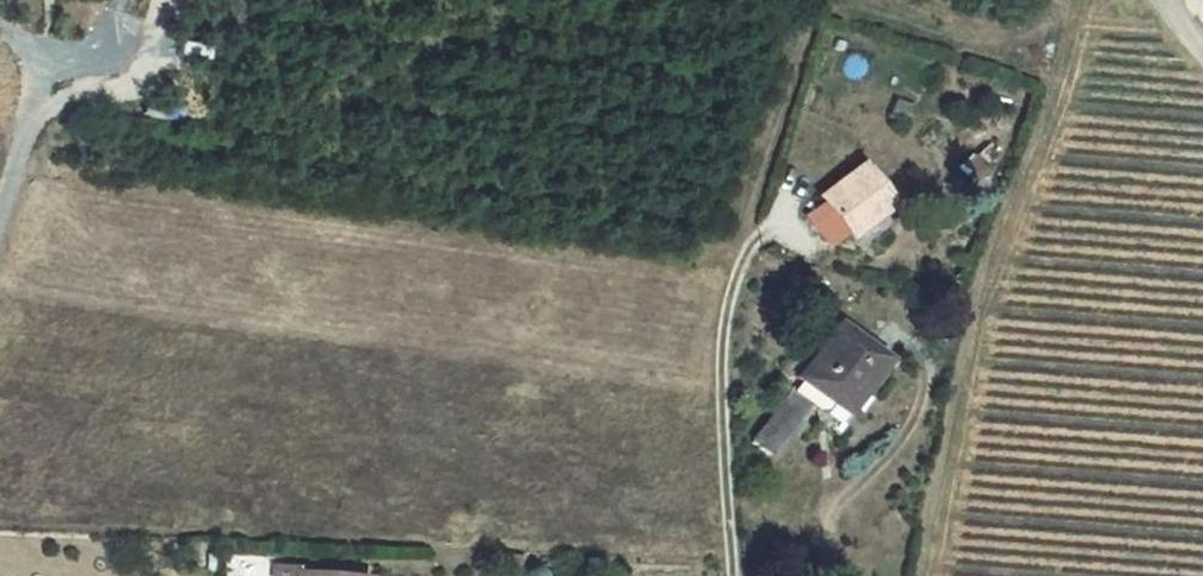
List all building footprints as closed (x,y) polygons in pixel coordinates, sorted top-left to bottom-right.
[(818,200),(802,213),(826,244),(842,232),(846,236),(868,219),(879,232),(899,216),(857,163),(815,196),(818,200)] [(868,219),(846,236),(856,249),(879,232),(868,219)] [(795,382),(845,416),(883,361),(834,326),(795,382)] [(748,441),(768,456),(805,406),(771,381),(754,404),(768,414),(748,441)]
